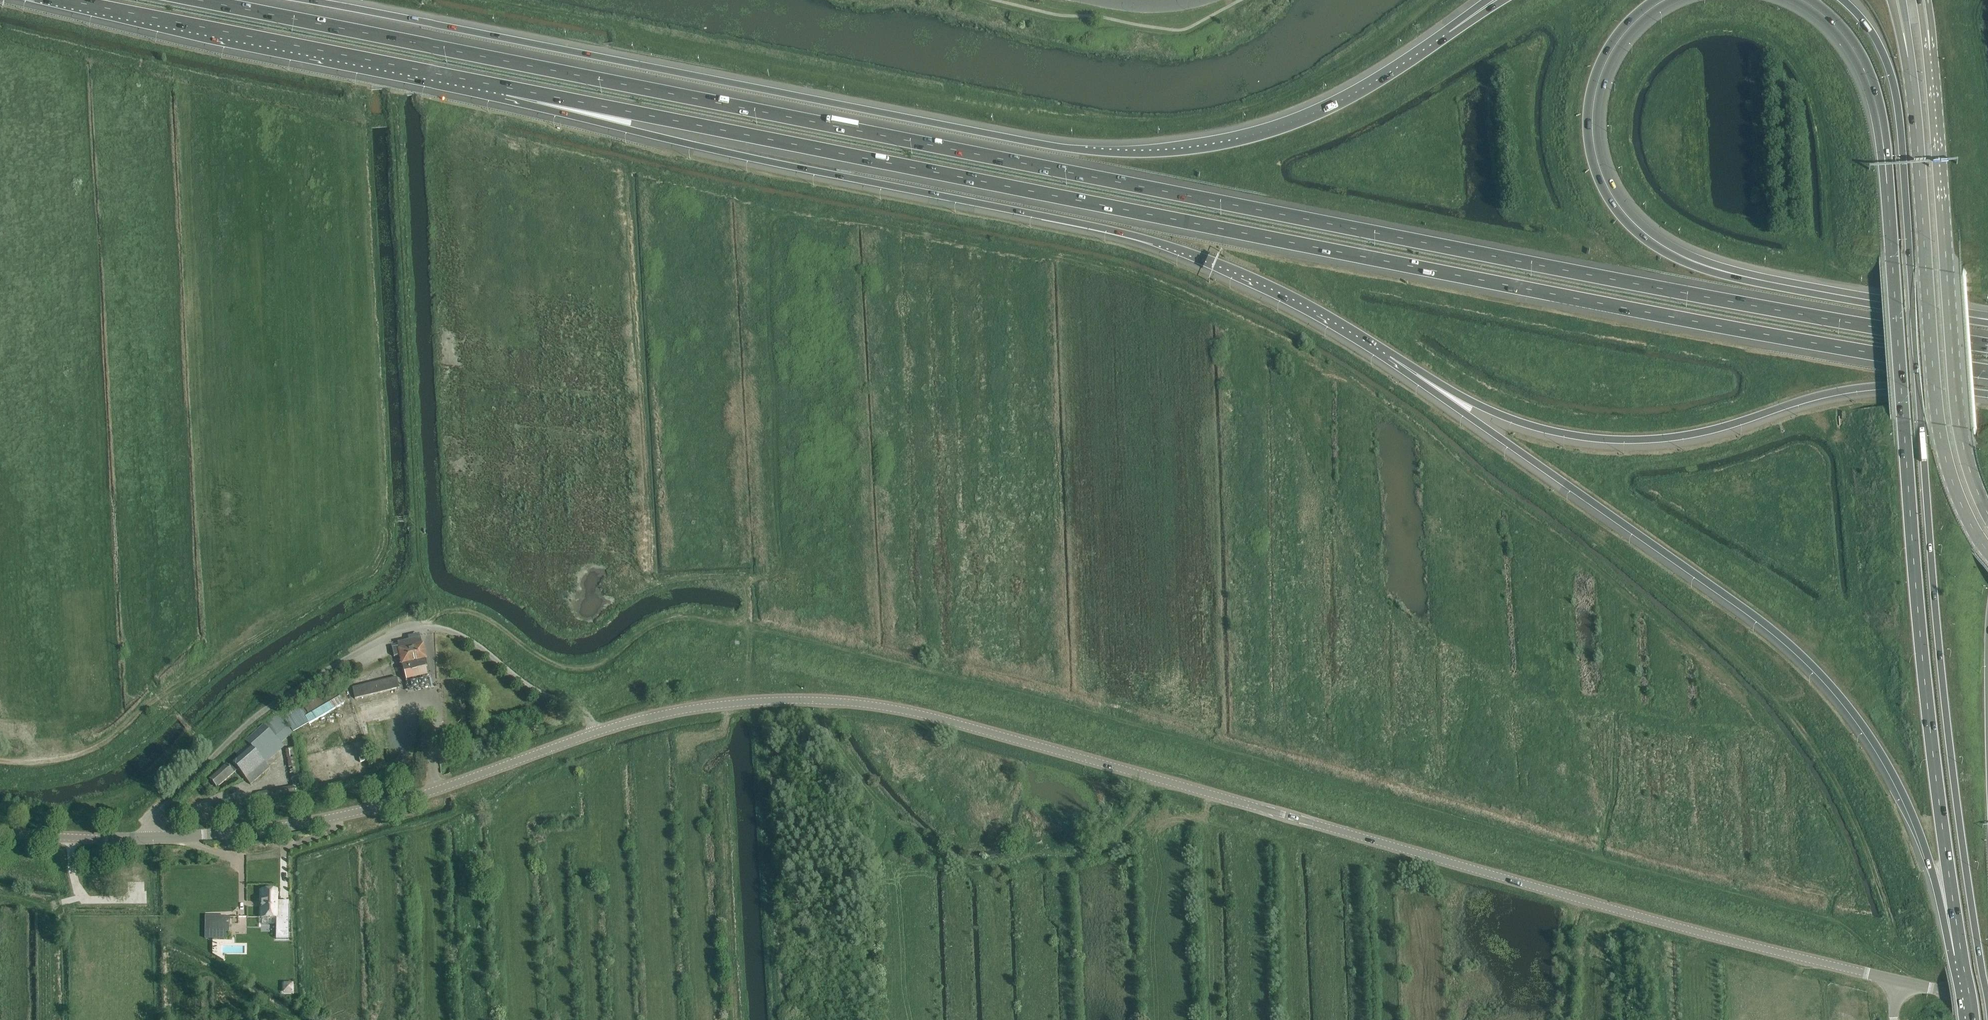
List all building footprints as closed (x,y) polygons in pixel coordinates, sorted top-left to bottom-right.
[(398,646),(392,647),(394,657),(400,655),(403,672),(404,672),(406,680),(427,676),(425,668),(427,667),(420,637),(397,642),(398,646)] [(355,699),(386,691),(399,688),(397,677),(352,688),(355,699)] [(336,690),(301,709),(309,723),(344,704),(336,690)] [(225,764),(208,779),(216,788),(237,770),(250,784),(269,768),(265,763),(271,758),(266,753),(279,742),(264,725),(234,752),(239,756),(227,766),(225,764)] [(363,739),(341,744),(348,769),(369,764),(363,739)] [(293,748),(286,749),(293,788),(258,794),(260,801),(301,794),(293,748)] [(331,748),(324,751),(330,765),(336,763),(331,748)] [(305,755),(307,761),(323,758),(322,752),(305,755)] [(335,770),(328,772),(330,781),(337,779),(335,770)] [(261,890),(261,918),(277,918),(277,924),(277,939),(289,939),(289,907),(277,907),(277,890),(261,890)] [(225,924),(225,918),(205,918),(205,940),(225,940),(225,934),(211,934),(211,924),(225,924)]
